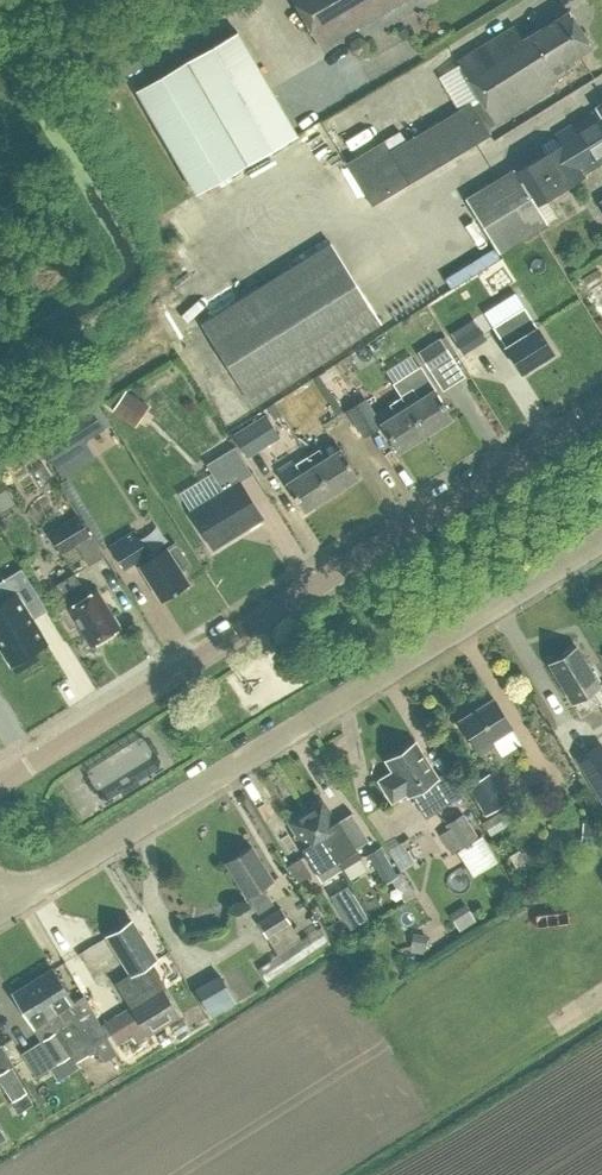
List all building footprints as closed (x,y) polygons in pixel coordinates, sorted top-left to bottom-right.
[(320,47),(402,0),(293,0),(320,47)] [(590,45),(568,9),(522,37),(514,24),(456,60),(495,122),(553,86),(550,81),(568,70),(563,61),(590,45)] [(200,192),(301,132),(241,32),(140,92),(200,192)] [(465,197),(499,251),(547,221),(546,220),(555,215),(544,197),(583,173),(582,171),(601,159),(601,100),(595,104),(597,106),(556,131),(562,141),(559,143),(544,152),(515,170),(513,167),(465,197)] [(375,205),(492,133),(473,101),(393,150),(386,139),(349,162),(375,205)] [(543,143),(543,150),(544,152),(559,143),(557,141),(552,138),(543,143)] [(250,401),(380,321),(330,240),(200,320),(250,401)] [(521,372),(553,351),(536,324),(523,304),(491,324),(504,344),(521,372)] [(461,354),(473,347),(465,334),(453,341),(461,354)] [(419,351),(431,369),(453,355),(441,337),(419,351)] [(402,396),(425,433),(452,416),(435,388),(429,378),(401,395),(402,396)] [(111,412),(127,422),(141,399),(125,389),(111,412)] [(398,450),(425,433),(402,396),(375,413),(365,397),(347,408),(364,436),(382,424),(398,450)] [(51,459),(105,427),(92,405),(38,438),(51,459)] [(247,456),(280,436),(266,412),(233,432),(247,456)] [(213,546),(262,516),(239,479),(251,472),(234,444),(206,462),(223,489),(190,509),(213,546)] [(308,455),(331,492),(358,475),(340,447),(325,457),(319,448),(308,455)] [(304,509),(331,492),(308,455),(296,462),(302,471),(286,481),(304,509)] [(8,485),(0,472),(0,490),(8,485)] [(61,551),(90,534),(77,512),(48,530),(61,551)] [(162,599),(188,582),(180,569),(189,564),(175,541),(166,547),(151,556),(133,528),(109,543),(124,567),(137,559),(162,599)] [(87,594),(73,570),(54,582),(68,605),(59,611),(69,627),(77,622),(90,643),(117,626),(106,607),(108,606),(97,588),(87,594)] [(0,603),(0,644),(12,663),(45,642),(15,593),(0,603)] [(600,702),(592,689),(601,684),(577,645),(548,662),(572,701),(574,700),(581,713),(600,702)] [(480,752),(492,744),(489,740),(511,726),(493,697),(459,718),(480,752)] [(157,766),(142,737),(88,767),(104,795),(157,766)] [(446,769),(437,775),(415,740),(386,759),(393,770),(378,779),(391,799),(406,790),(408,794),(411,792),(425,816),(461,793),(446,769)] [(584,771),(601,800),(601,760),(584,771)] [(485,813),(507,800),(490,771),(467,785),(485,813)] [(305,808),(335,858),(340,866),(359,855),(354,847),(368,839),(351,812),(337,820),(337,819),(335,821),(321,798),(305,808)] [(340,866),(305,808),(305,809),(304,808),(287,819),(296,833),(294,834),(321,878),(340,866)] [(479,835),(463,811),(445,822),(460,847),(457,849),(473,874),(497,859),(481,834),(479,835)] [(272,901),(262,885),(272,879),(251,844),(225,861),(246,895),(247,894),(257,911),(272,901)] [(384,882),(397,874),(380,845),(367,853),(384,882)] [(311,874),(300,857),(288,866),(298,882),(311,874)] [(339,890),(332,895),(352,927),(368,917),(348,885),(339,890)] [(267,937),(291,922),(280,906),(257,920),(267,937)] [(147,1033),(178,1014),(147,963),(156,958),(132,918),(106,934),(129,972),(115,981),(147,1033)] [(267,937),(278,954),(302,939),(291,922),(267,937)] [(412,933),(411,946),(427,948),(429,935),(412,933)] [(71,1053),(69,1055),(73,1061),(96,1047),(92,1041),(105,1033),(90,1006),(80,1013),(73,1001),(52,967),(32,979),(64,1030),(59,1033),(71,1053)] [(208,994),(235,983),(231,972),(204,984),(208,994)] [(69,1055),(71,1053),(59,1033),(64,1030),(32,979),(13,991),(43,1039),(22,1052),(36,1075),(69,1054),(69,1055)] [(217,1013),(245,1002),(237,984),(210,995),(217,1013)] [(116,1041),(140,1026),(128,1007),(104,1021),(116,1041)] [(163,1047),(172,1041),(165,1030),(156,1035),(163,1047)] [(27,1090),(10,1064),(0,1071),(0,1081),(12,1100),(27,1090)]
